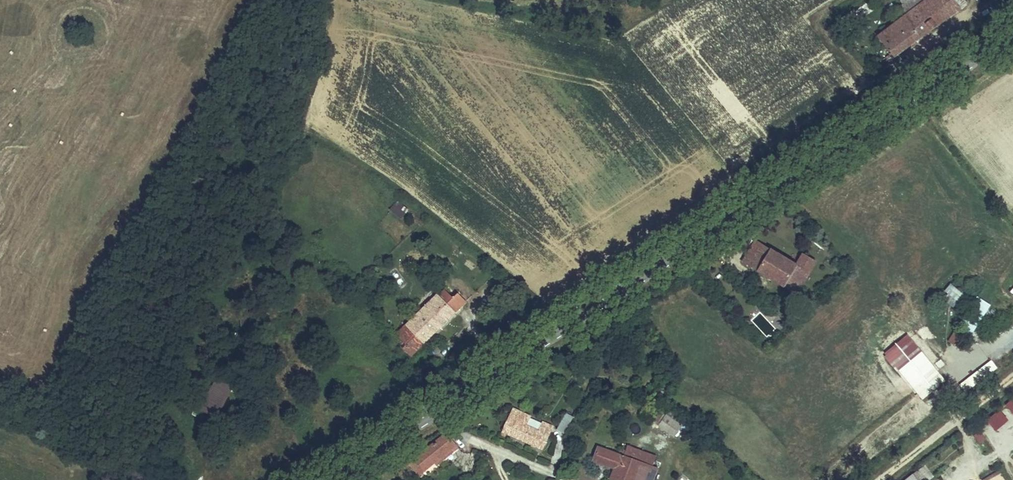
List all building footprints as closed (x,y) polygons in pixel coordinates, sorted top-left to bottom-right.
[(962,0),(912,0),(900,9),(906,17),(880,37),(895,57),(966,5),(962,0)] [(400,219),(408,210),(398,201),(390,210),(400,219)] [(746,262),(798,295),(817,263),(804,255),(798,265),(764,244),(767,240),(761,236),(746,262)] [(962,304),(968,295),(948,283),(943,292),(962,304)] [(968,328),(987,300),(977,293),(958,321),(968,328)] [(448,307),(438,296),(399,335),(407,343),(403,347),(412,357),(462,307),(455,299),(448,307)] [(968,329),(957,322),(953,328),(964,335),(968,329)] [(253,345),(256,333),(247,330),(243,342),(253,345)] [(385,338),(374,349),(396,373),(412,357),(403,347),(407,343),(399,335),(390,344),(385,338)] [(940,373),(920,349),(899,366),(919,391),(940,373)] [(993,361),(968,376),(973,384),(998,369),(993,361)] [(217,417),(237,378),(221,369),(200,408),(217,417)] [(1012,414),(1012,396),(1004,407),(1012,414)] [(671,433),(678,425),(663,411),(656,420),(671,433)] [(996,430),(1007,420),(999,411),(987,420),(996,430)] [(507,439),(509,435),(539,448),(545,435),(528,428),(531,420),(514,412),(502,437),(507,439)] [(566,433),(572,415),(564,413),(558,431),(566,433)] [(418,477),(432,466),(456,446),(448,436),(409,467),(418,477)] [(460,451),(456,446),(432,466),(436,470),(460,451)] [(653,477),(656,478),(660,469),(655,468),(659,457),(630,447),(627,455),(621,453),(620,457),(598,450),(594,463),(615,470),(612,479),(652,479),(653,477)] [(934,476),(925,464),(903,479),(928,479),(934,476)]
